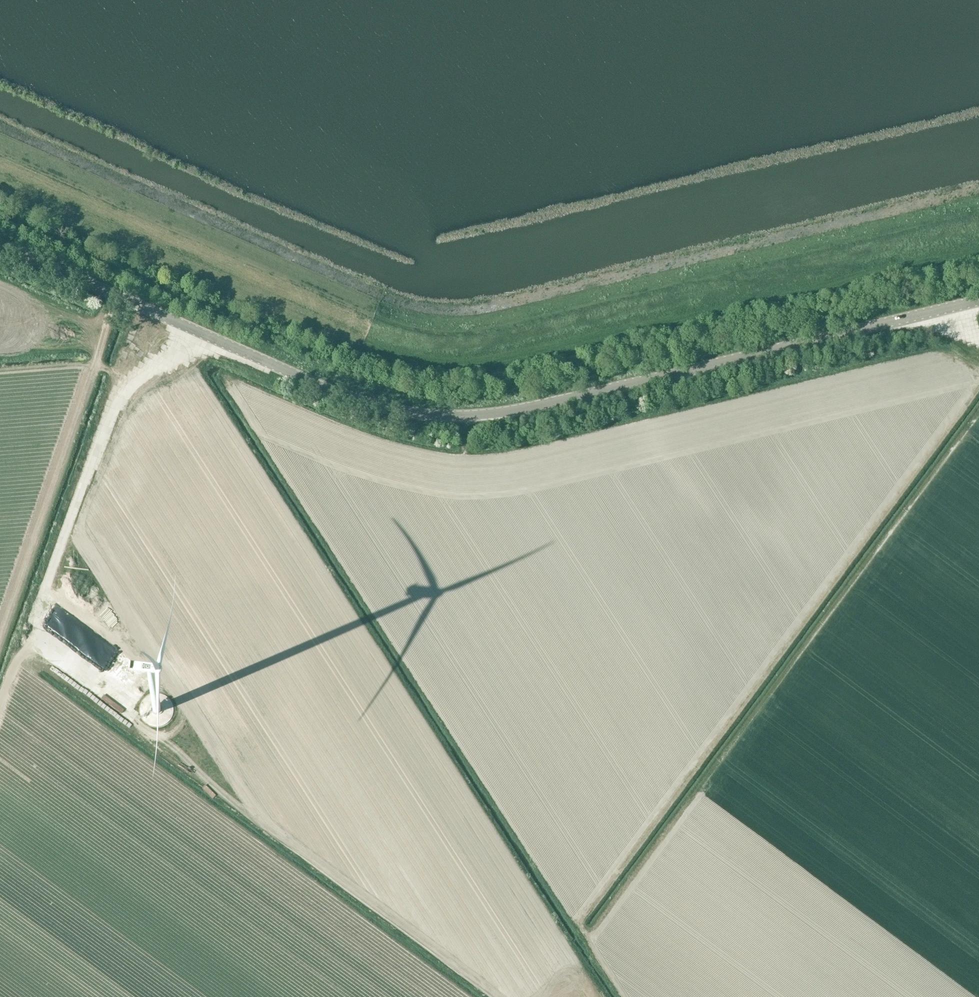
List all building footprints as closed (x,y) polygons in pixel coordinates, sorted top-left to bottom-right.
[(157,705),(156,705),(155,705),(155,706),(154,706),(153,706),(153,707),(152,707),(152,708),(151,709),(151,710),(151,711),(151,712),(151,713),(152,714),(152,715),(153,715),(153,716),(154,716),(155,716),(156,717),(157,717),(157,716),(158,716),(159,716),(160,716),(160,715),(161,715),(161,714),(161,713),(162,713),(162,712),(162,711),(162,710),(162,709),(161,709),(161,708),(161,707),(160,707),(160,706),(159,706),(158,706),(157,705)]
